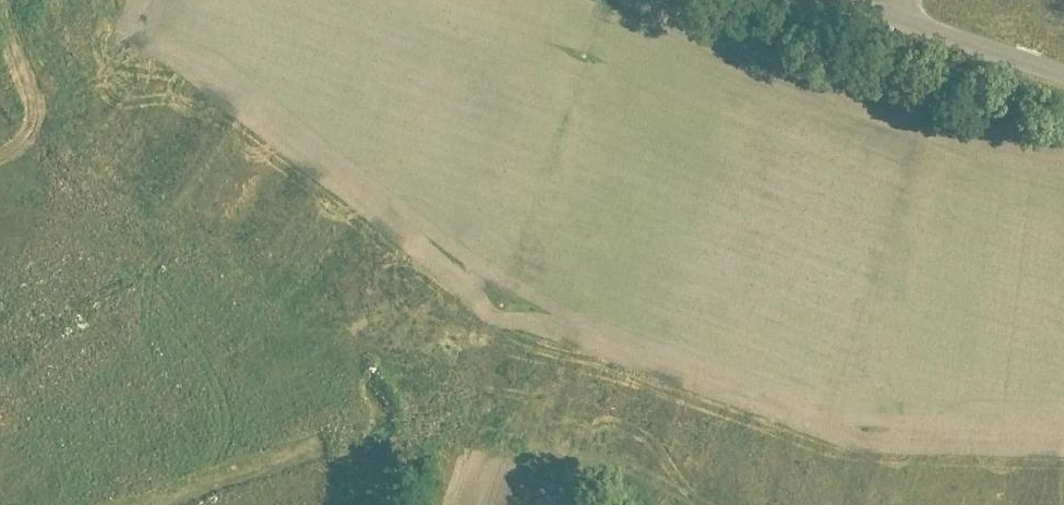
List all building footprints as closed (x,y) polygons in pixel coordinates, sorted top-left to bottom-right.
[(918,469),(914,482),(930,488),(935,475),(918,469)]
